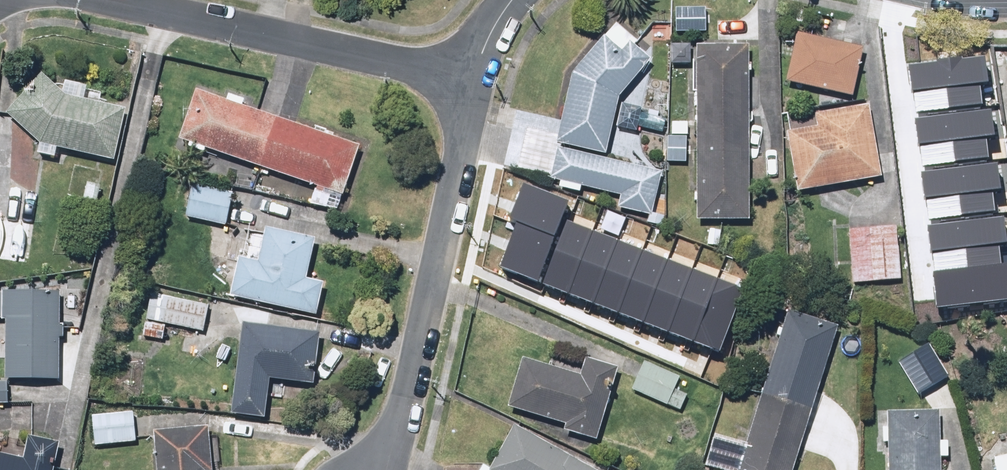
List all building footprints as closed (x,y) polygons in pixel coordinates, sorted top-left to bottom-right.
[(636,43),(614,24),(569,74),(552,147),(557,148),(604,159),(617,100),(650,61),(633,46),(636,43)] [(796,31),(783,81),(852,99),(865,50),(796,31)] [(747,44),(695,44),(695,219),(746,220),(747,44)] [(991,71),(915,81),(920,123),(989,114),(988,105),(996,104),(991,71)] [(3,115),(37,145),(34,157),(53,160),(55,148),(57,149),(112,160),(122,111),(67,100),(38,76),(3,115)] [(359,147),(194,90),(175,145),(203,154),(204,149),(342,196),(359,147)] [(815,128),(785,134),(797,197),(880,181),(866,107),(813,117),(815,128)] [(998,121),(921,131),(927,173),(995,164),(994,155),(1002,154),(998,121)] [(557,148),(549,180),(619,196),(616,210),(656,219),(666,173),(604,159),(557,148)] [(927,187),(933,229),(1001,220),(1000,211),(1006,210),(1006,201),(1004,177),(927,187)] [(521,181),(507,216),(518,220),(559,236),(566,218),(573,201),(521,181)] [(192,188),(188,220),(227,225),(232,194),(192,188)] [(0,217),(0,261),(23,264),(29,221),(0,217)] [(592,228),(566,218),(559,236),(541,281),(567,292),(592,228)] [(559,236),(518,220),(501,266),(541,281),(559,236)] [(929,235),(934,277),(1003,268),(1001,259),(1006,258),(1006,240),(1005,225),(929,235)] [(617,238),(592,228),(567,292),(592,302),(617,238)] [(897,230),(847,234),(852,286),(902,282),(897,230)] [(235,260),(226,300),(316,320),(325,283),(304,278),(312,243),(263,232),(255,264),(235,260)] [(643,248),(617,238),(592,302),(617,312),(643,248)] [(668,258),(643,248),(617,312),(643,322),(668,258)] [(693,268),(668,258),(643,322),(668,332),(693,268)] [(719,278),(693,268),(668,332),(693,342),(719,278)] [(939,319),(1006,310),(1006,277),(1004,277),(1003,268),(934,277),(939,319)] [(744,288),(719,278),(693,342),(719,352),(744,288)] [(0,292),(0,322),(4,322),(3,381),(57,382),(58,293),(0,292)] [(212,309),(150,293),(139,336),(162,342),(166,327),(205,337),(212,309)] [(786,312),(739,469),(793,469),(836,327),(786,312)] [(318,333),(241,326),(231,417),(265,420),(269,382),(312,386),(318,333)] [(929,350),(901,369),(920,398),(949,379),(929,350)] [(520,359),(508,411),(566,426),(564,432),(595,440),(613,366),(582,359),(579,373),(520,359)] [(643,363),(630,392),(678,413),(686,397),(673,391),(678,379),(643,363)] [(0,387),(0,409),(10,409),(9,387),(0,387)] [(946,444),(939,444),(939,412),(887,412),(887,469),(939,469),(939,458),(946,458),(946,444)] [(137,442),(134,413),(87,418),(91,447),(137,442)] [(513,426),(488,469),(482,466),(480,469),(591,469),(513,426)] [(151,432),(155,469),(213,469),(209,427),(151,432)] [(58,444),(28,438),(24,457),(0,452),(0,469),(53,469),(58,444)] [(993,460),(995,469),(1006,469),(1006,457),(993,460)]
